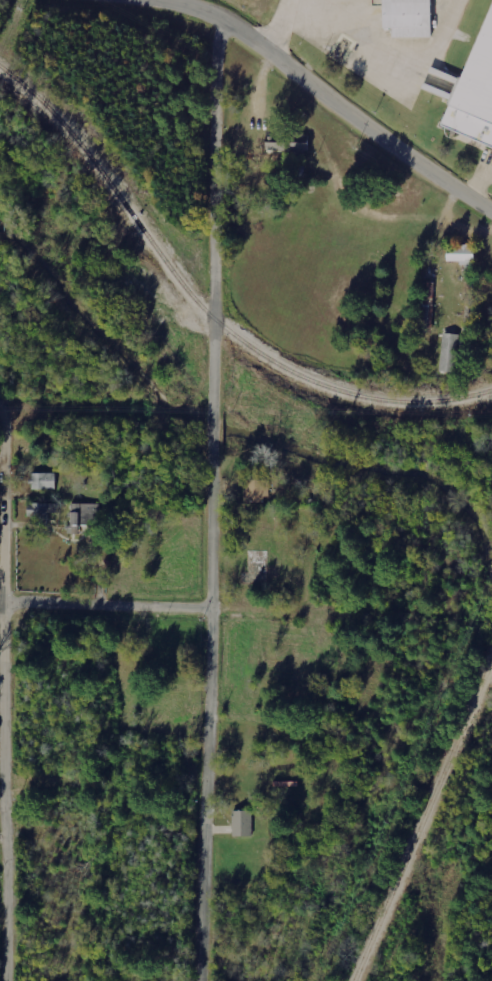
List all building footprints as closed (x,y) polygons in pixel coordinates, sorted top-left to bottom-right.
[(432,0),(382,0),(382,28),(392,28),(392,38),(432,38),(432,0)] [(439,133),(491,154),(491,1),(439,133)] [(282,162),(282,152),(308,152),(308,133),(288,133),(287,143),(279,143),(279,154),(272,154),(273,144),(266,143),(266,153),(246,152),(246,161),(282,162)] [(447,264),(475,264),(476,246),(447,246),(447,264)] [(442,372),(458,372),(459,334),(443,334),(442,372)] [(57,474),(33,473),(33,489),(57,489),(57,474)] [(28,522),(48,523),(49,512),(56,512),(57,504),(29,503),(28,522)] [(103,504),(72,503),(72,525),(102,525),(103,504)] [(253,810),(233,811),(234,837),(253,836),(253,810)]
